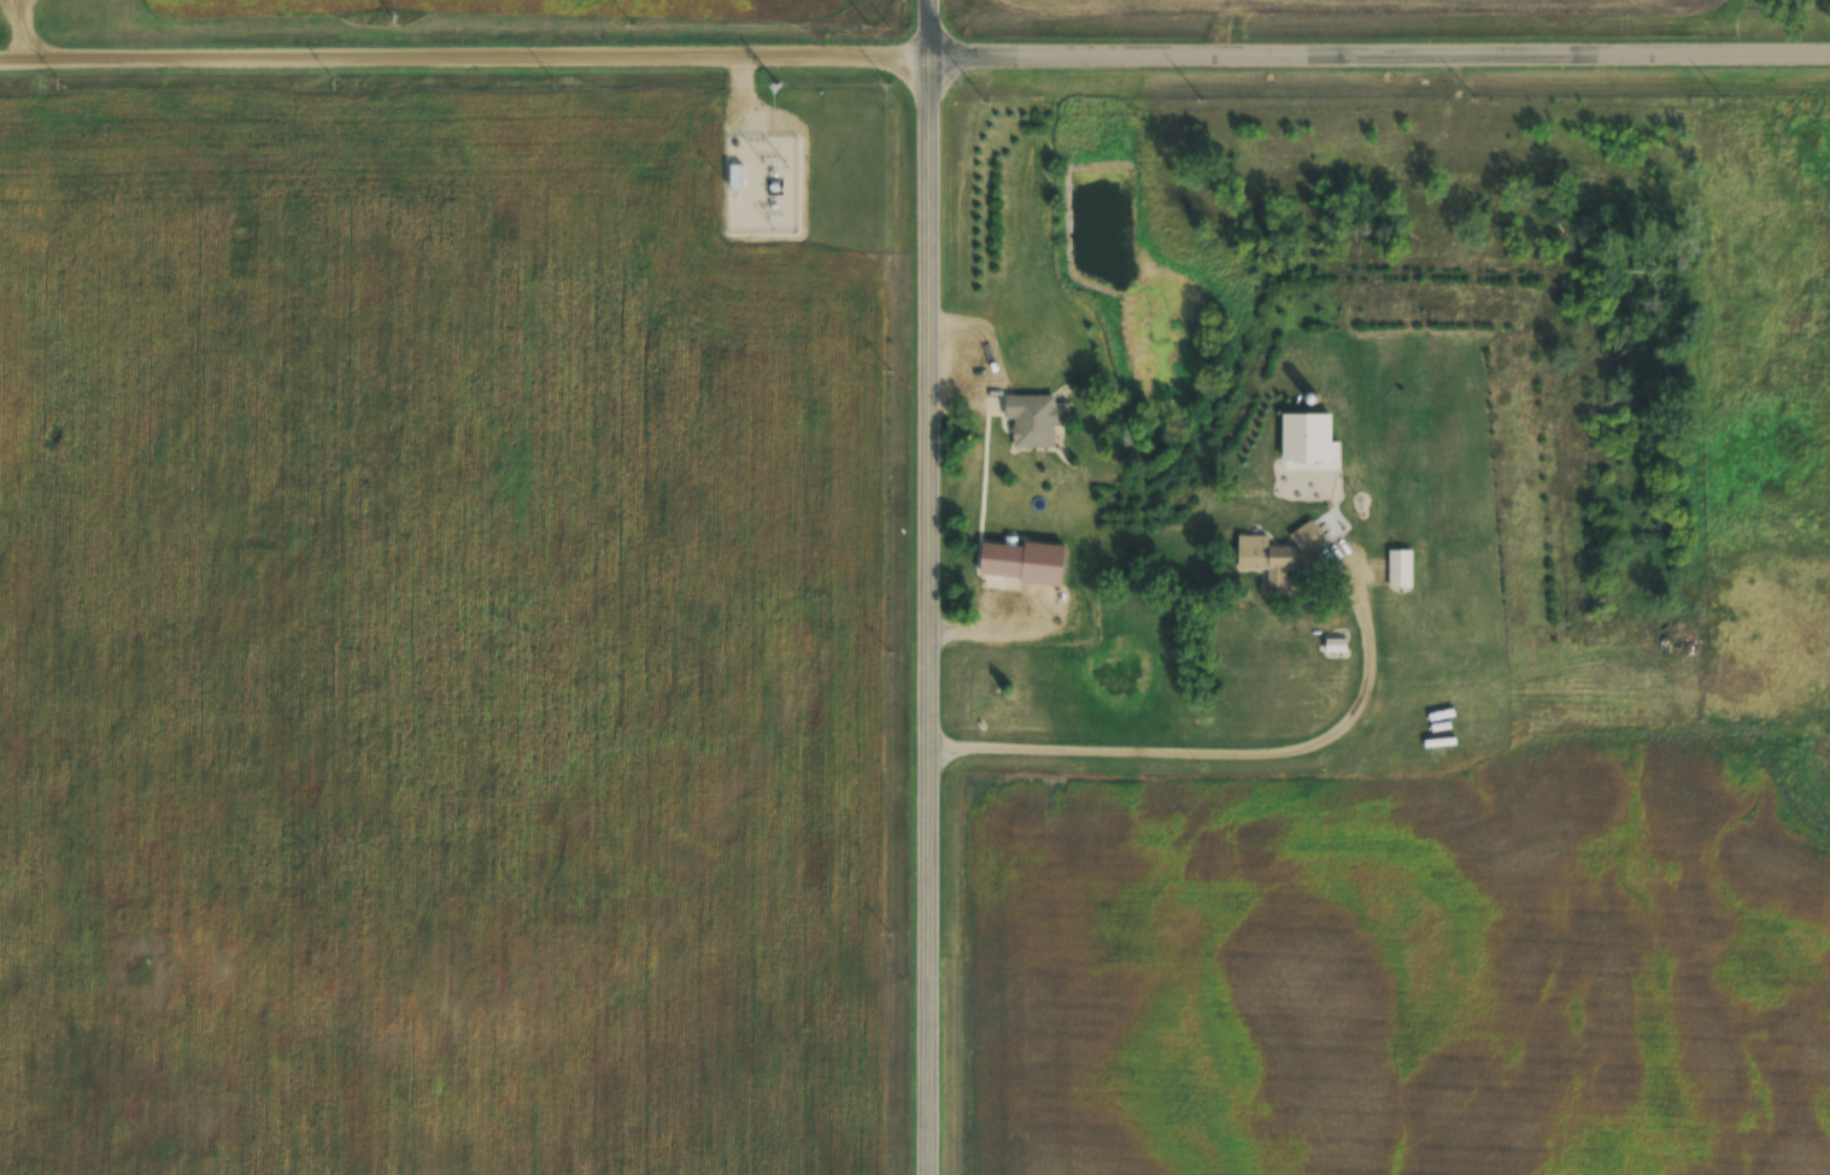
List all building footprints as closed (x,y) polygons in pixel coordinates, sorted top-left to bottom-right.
[(1006,419),(1013,419),(1013,448),(1057,448),(1056,415),(1067,414),(1067,404),(1056,404),(1056,395),(1005,396),(1006,419)] [(1330,417),(1291,416),(1291,457),(1330,457),(1330,417)] [(1236,570),(1308,571),(1309,552),(1320,552),(1320,527),(1293,527),(1293,547),(1268,547),(1268,536),(1237,536),(1236,570)] [(1023,577),(1025,545),(982,544),(981,575),(1023,577)] [(1388,590),(1412,590),(1412,550),(1388,550),(1388,590)]
